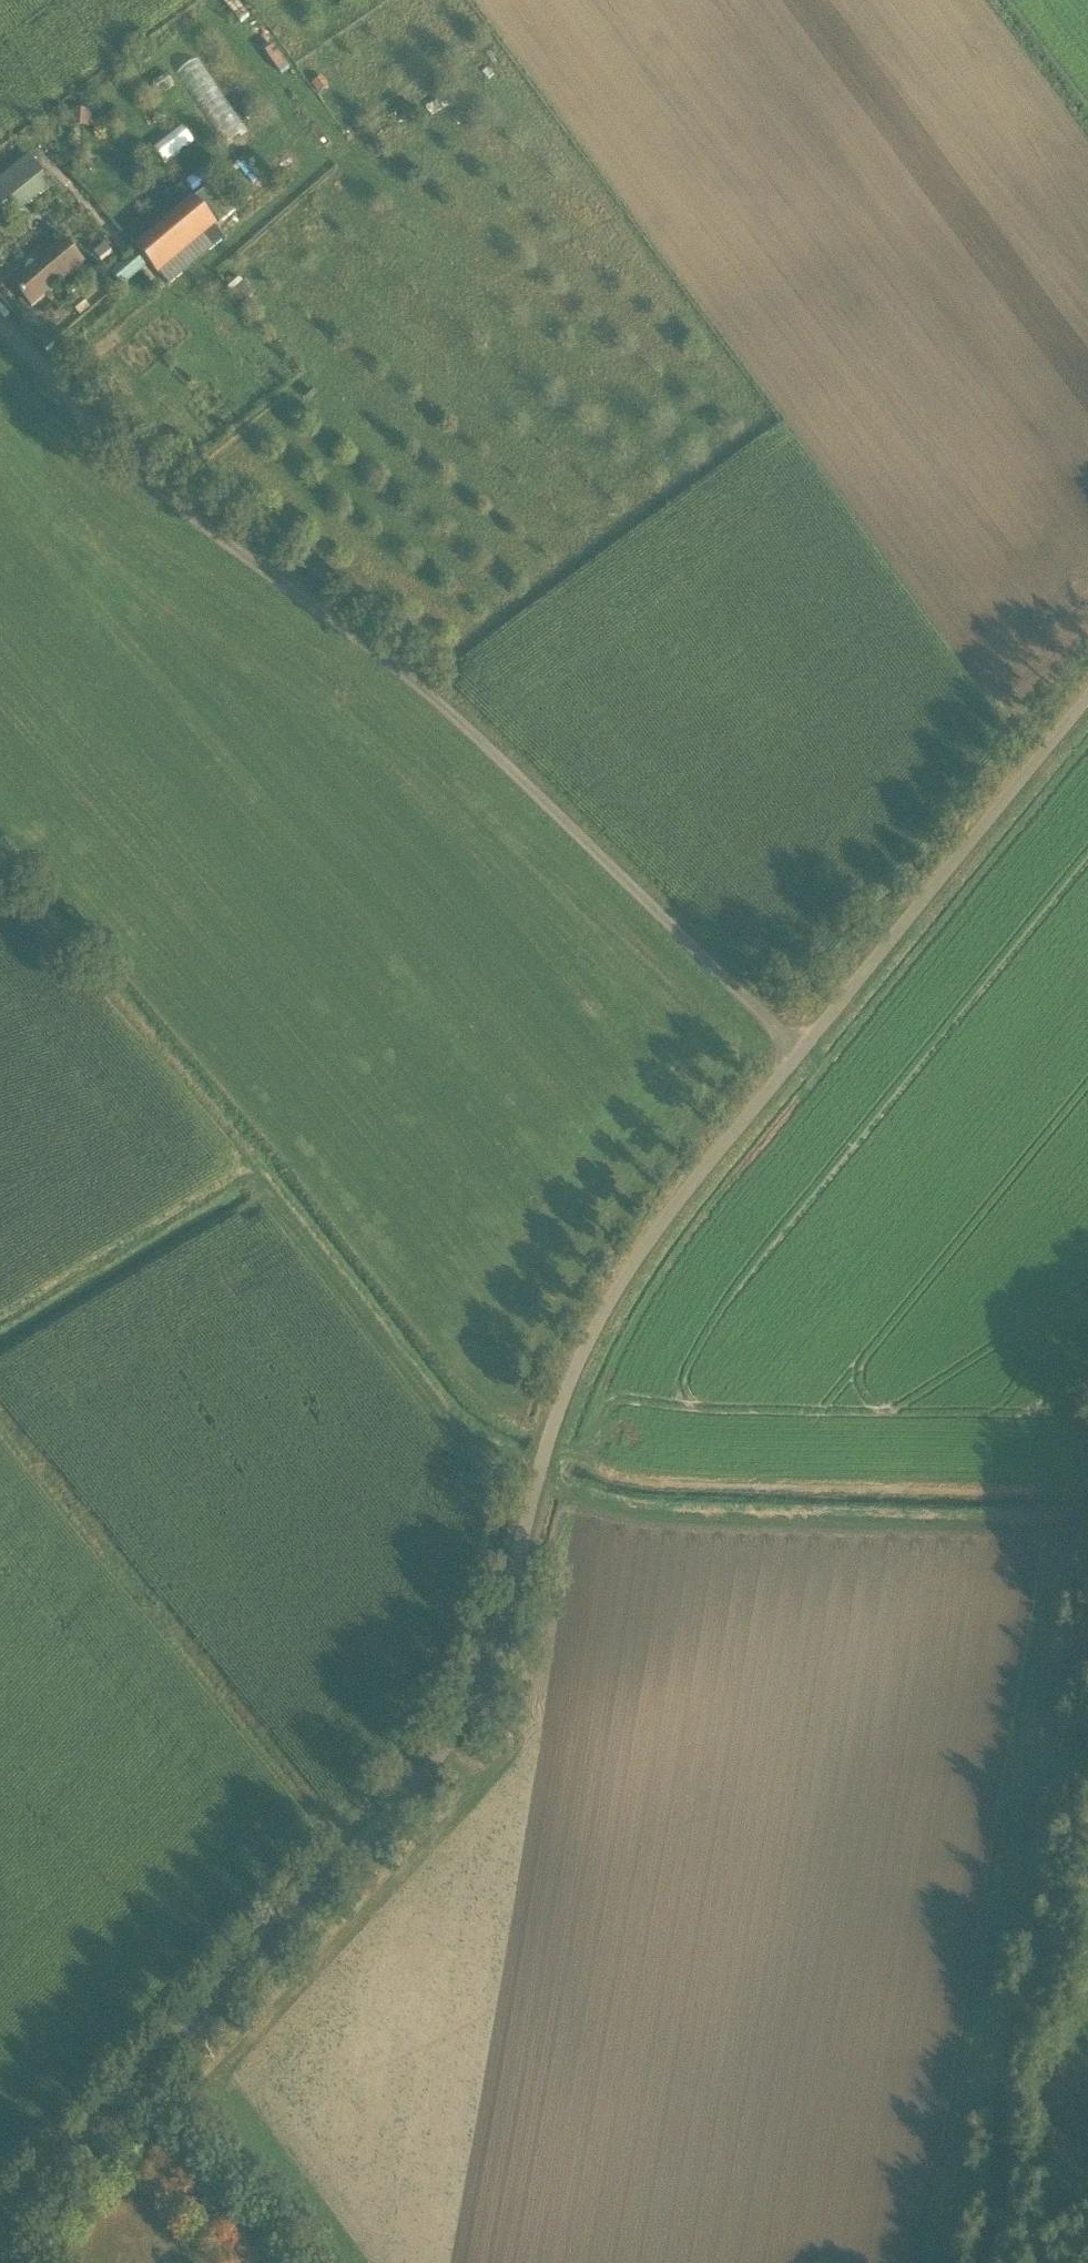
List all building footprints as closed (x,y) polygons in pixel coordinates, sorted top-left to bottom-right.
[(178,70),(226,142),(246,128),(198,57),(178,70)] [(186,128),(157,152),(169,167),(199,143),(186,128)] [(52,185),(29,155),(0,178),(0,228),(52,185)] [(215,182),(195,199),(193,197),(135,247),(159,275),(238,208),(215,182)] [(14,285),(32,306),(83,263),(65,241),(14,285)] [(244,283),(233,292),(243,303),(253,294),(244,283)]
